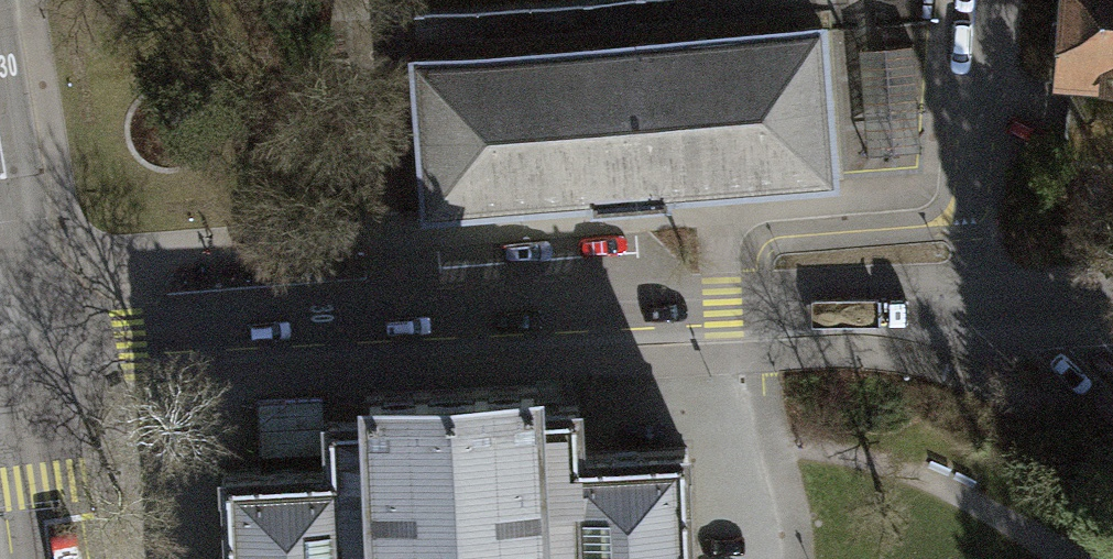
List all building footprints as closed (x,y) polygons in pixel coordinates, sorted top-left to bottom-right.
[(1065,68),(1112,72),(1112,0),(1071,0),(1065,68)] [(822,26),(412,59),(423,214),(833,185),(822,30),(822,26)] [(1070,83),(1063,159),(1112,164),(1112,86),(1070,83)] [(223,471),(226,558),(693,558),(689,448),(581,452),(578,397),(543,399),(542,385),(365,393),(366,408),(326,409),(328,466),(223,471)]
